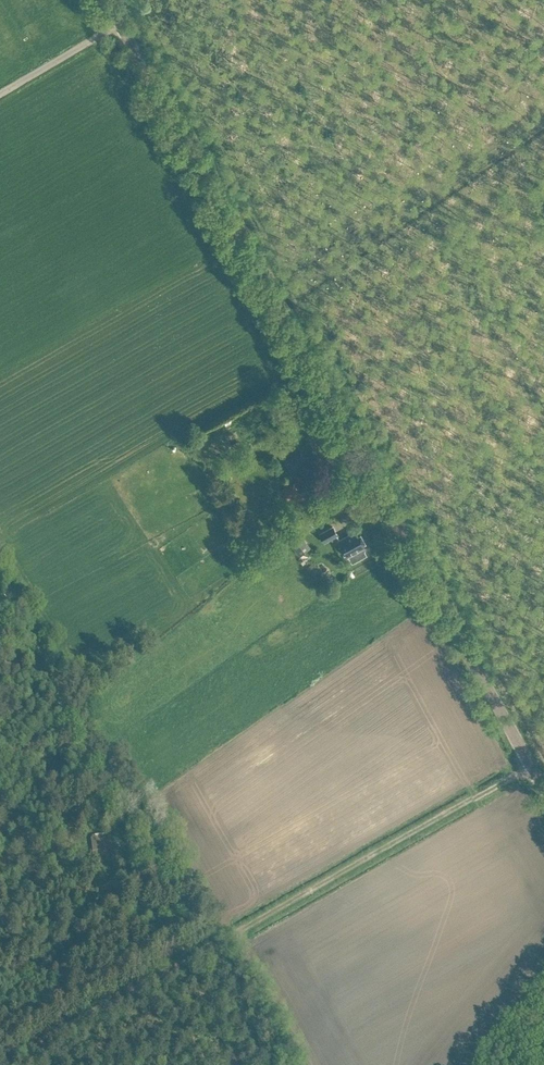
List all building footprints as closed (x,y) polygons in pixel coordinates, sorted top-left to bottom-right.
[(286,500),(292,497),(297,495),(300,493),(293,482),(280,490),(286,500)] [(292,497),(286,500),(291,508),(304,501),(303,499),(313,493),(309,487),(299,492),(300,493),(297,495),(292,497)] [(249,530),(244,521),(237,526),(242,534),(249,530)] [(325,541),(337,534),(332,526),(320,533),(325,541)] [(365,550),(367,545),(366,543),(367,542),(365,539),(364,539),(358,529),(338,540),(347,556),(349,556),(352,562),(367,554),(365,550)] [(299,554),(307,548),(295,532),(287,538),(299,554)]
